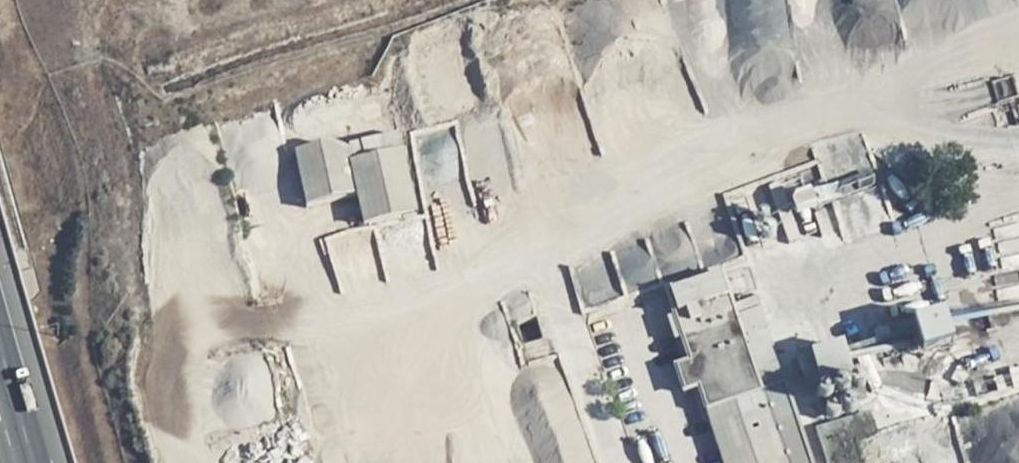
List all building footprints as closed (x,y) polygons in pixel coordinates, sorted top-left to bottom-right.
[(416,212),(399,138),(347,151),(329,144),(293,152),(307,207),(357,195),(364,224),(416,212)] [(833,197),(850,240),(899,221),(882,178),(833,197)] [(591,304),(621,293),(607,258),(577,269),(591,304)] [(783,383),(759,392),(740,333),(763,324),(752,291),(728,299),(721,274),(664,292),(688,362),(674,366),(682,392),(697,387),(722,462),(810,462),(783,383)] [(884,338),(870,295),(855,299),(858,307),(825,317),(835,347),(868,337),(869,343),(884,338)] [(914,323),(922,355),(955,347),(947,315),(914,323)] [(845,345),(798,359),(807,389),(854,375),(845,345)]
